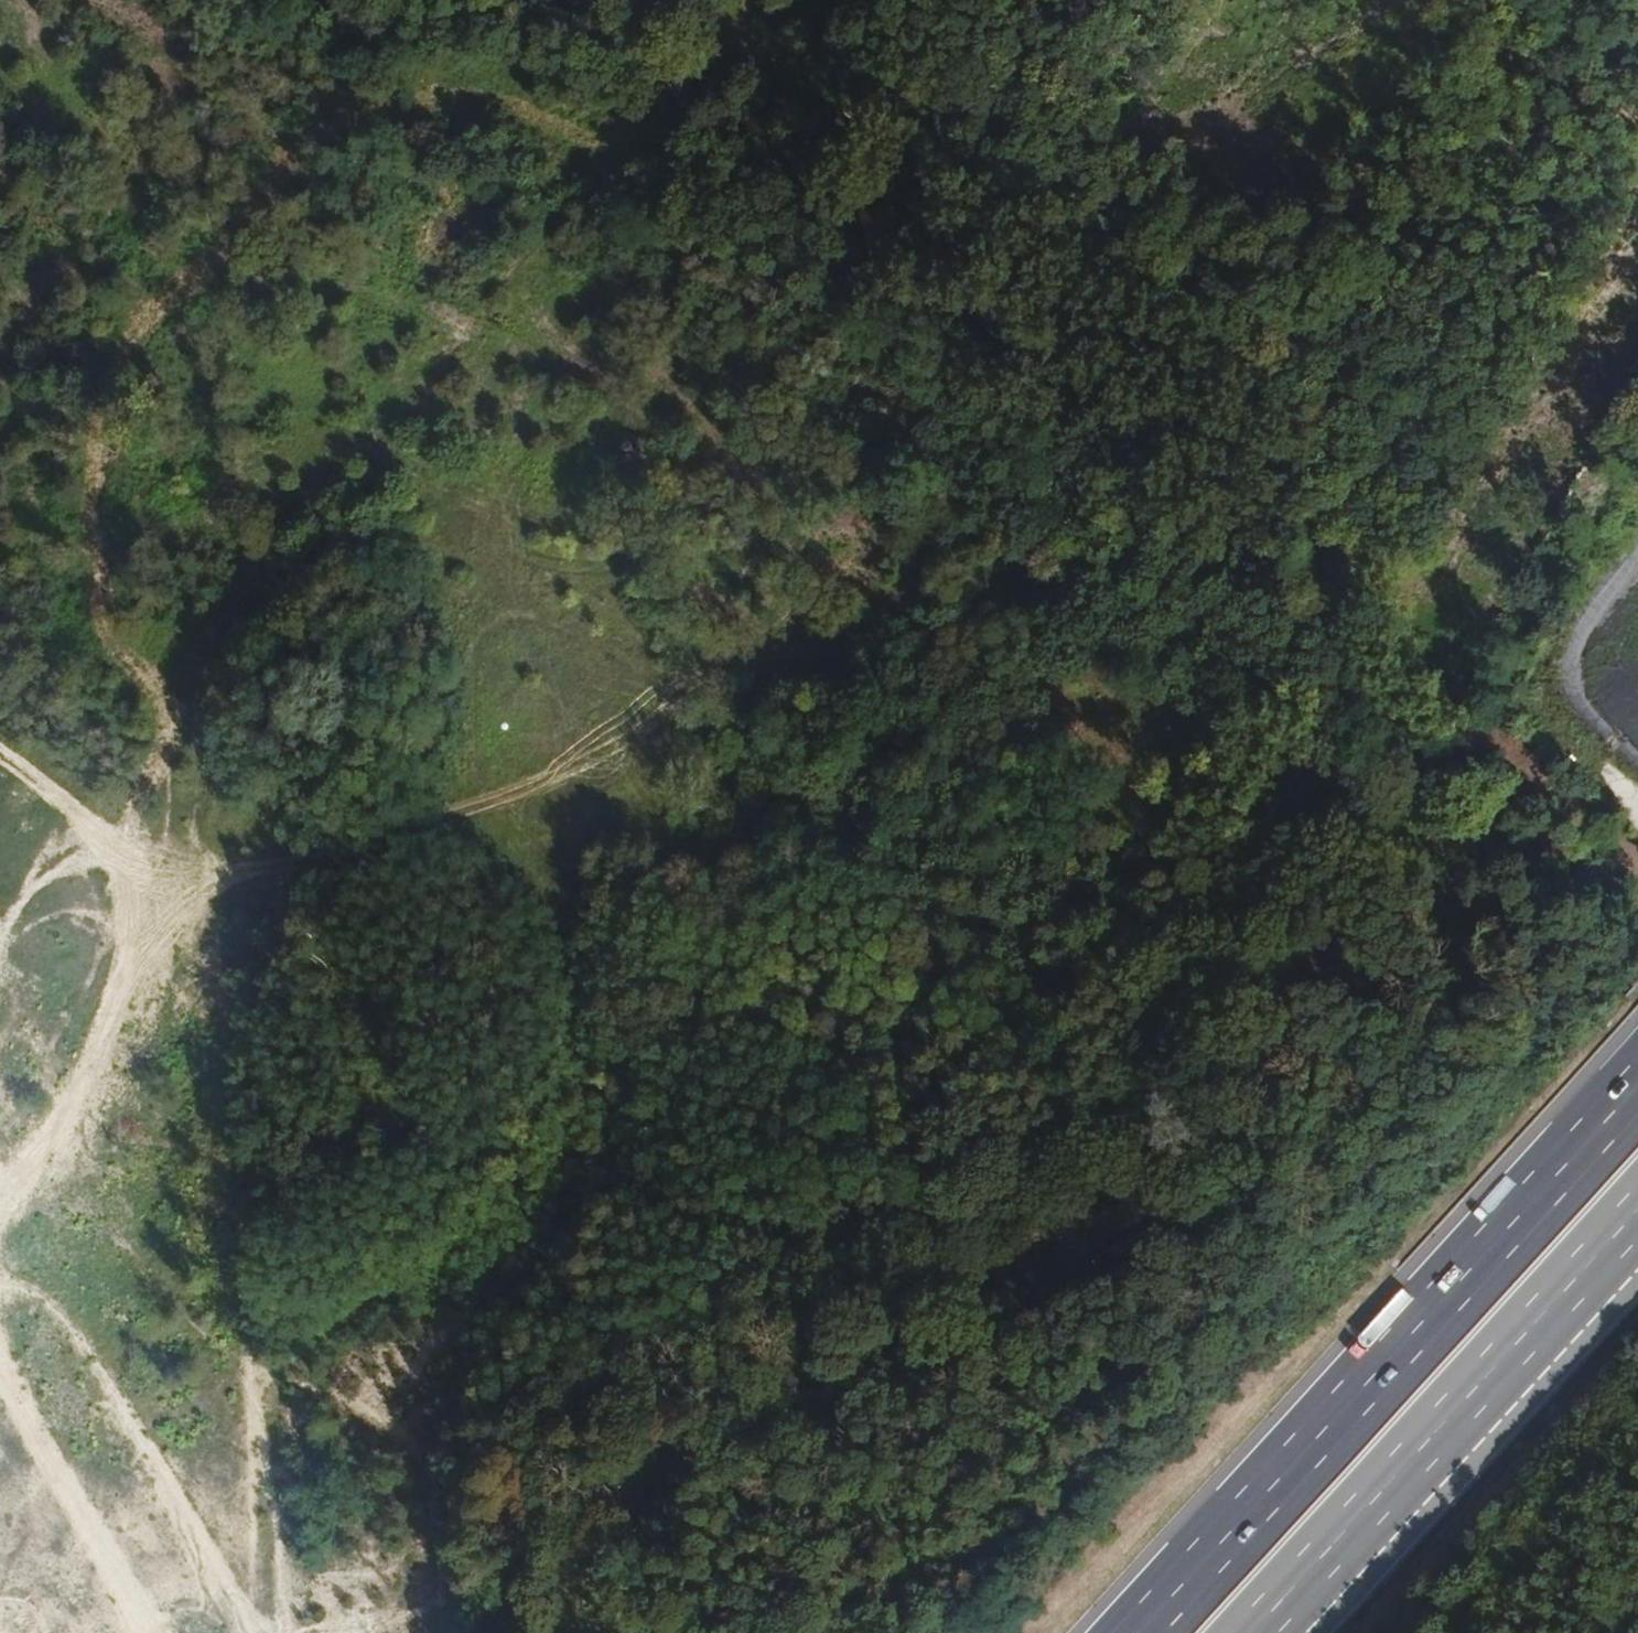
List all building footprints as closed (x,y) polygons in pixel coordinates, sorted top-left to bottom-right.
[(346,646),(338,640),(328,643),(327,654),(337,660),(345,653),(346,646)]
